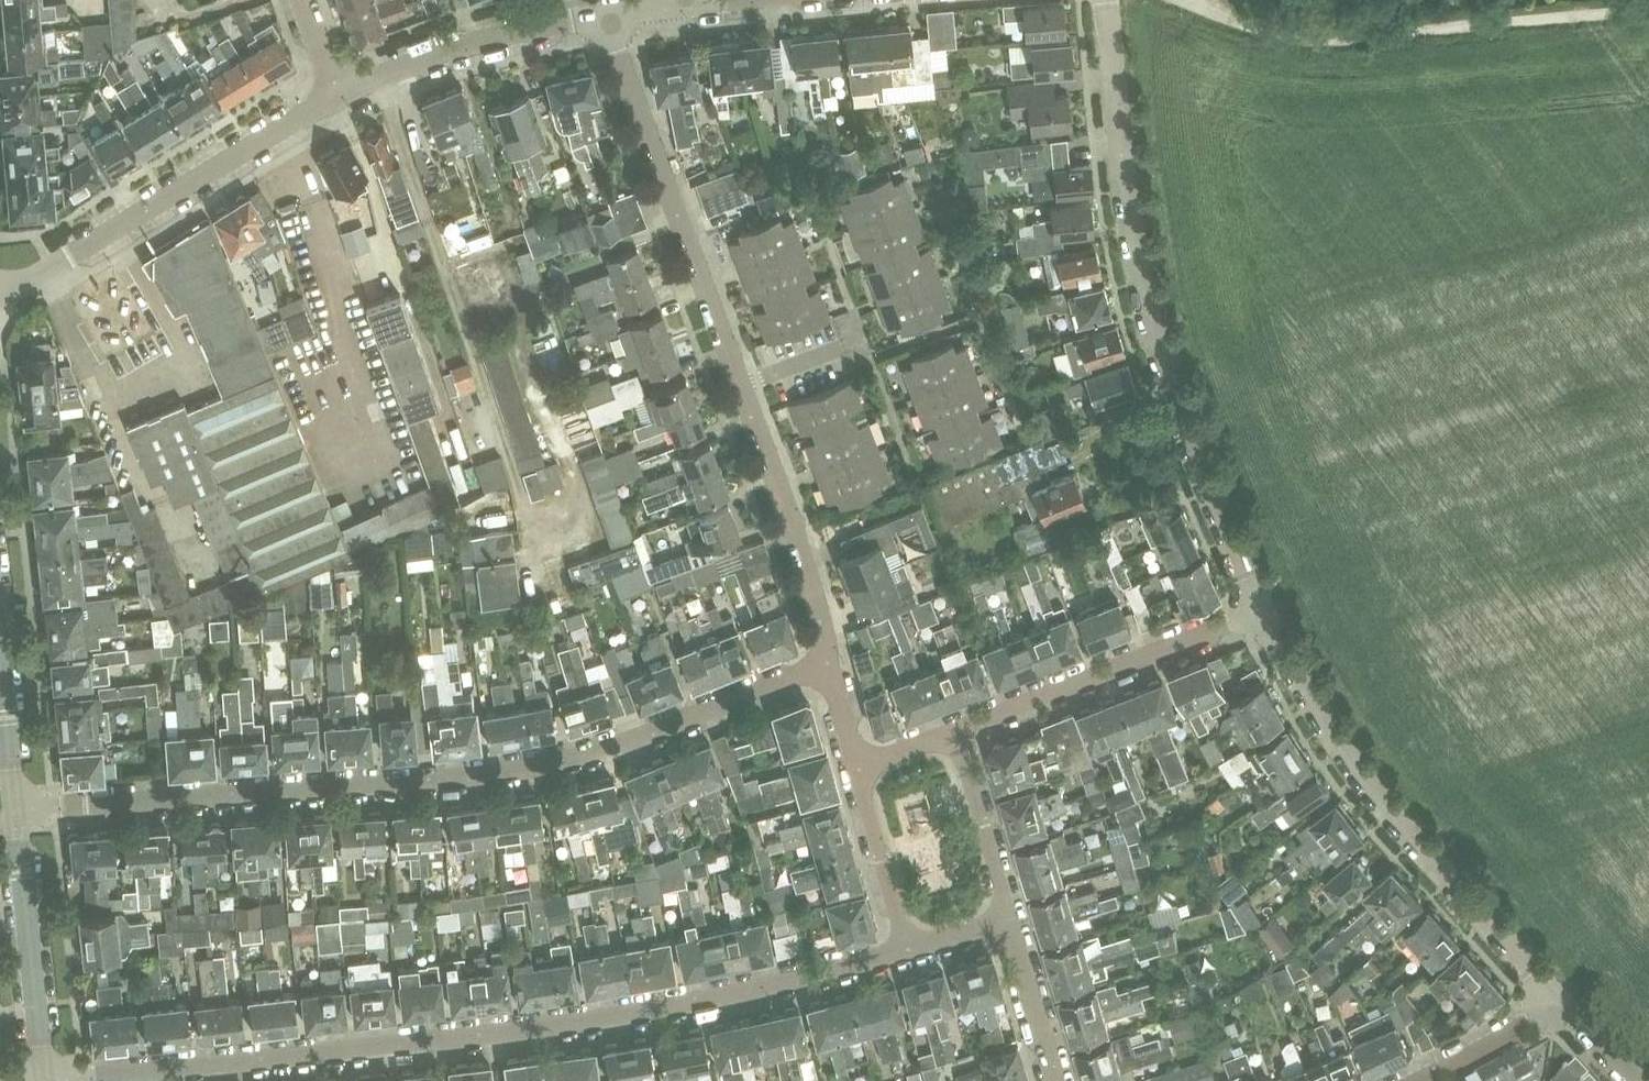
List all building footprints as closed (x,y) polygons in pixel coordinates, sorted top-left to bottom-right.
[(5,33),(41,29),(40,17),(56,16),(56,13),(68,11),(67,0),(64,0),(49,1),(43,2),(43,0),(2,0),(5,33)] [(132,0),(108,0),(109,9),(133,7),(132,0)] [(346,22),(405,3),(404,0),(380,0),(377,1),(376,0),(347,0),(339,3),(346,22)] [(1032,2),(1003,4),(1005,20),(1024,18),(1026,36),(1065,32),(1063,2),(1032,4),(1032,2)] [(408,11),(405,3),(346,22),(355,45),(386,32),(382,21),(408,11)] [(109,9),(110,20),(110,21),(134,19),(133,7),(109,9)] [(236,19),(253,47),(268,73),(291,59),(276,35),(280,33),(272,20),(254,31),(245,16),(247,15),(242,7),(231,11),(236,19)] [(942,47),(956,45),(953,8),(941,9),(942,47)] [(927,11),(929,36),(930,55),(943,54),(942,47),(941,9),(927,11)] [(112,48),(113,50),(135,36),(134,19),(110,21),(112,48)] [(109,55),(113,50),(112,48),(110,21),(110,20),(97,21),(83,22),(85,57),(109,55)] [(222,22),(213,27),(219,38),(228,33),(222,22)] [(933,79),(930,55),(929,36),(910,38),(909,26),(900,27),(896,25),(889,26),(887,28),(893,84),(915,81),(933,79)] [(876,29),(866,30),(872,86),(872,90),(875,90),(876,91),(878,99),(884,99),(882,85),(893,84),(887,28),(884,26),(877,27),(876,29)] [(42,45),(41,29),(5,33),(8,60),(58,55),(57,44),(42,45)] [(157,41),(165,55),(201,114),(208,110),(209,112),(217,107),(216,105),(219,103),(200,71),(200,70),(191,75),(163,29),(152,32),(157,41)] [(872,90),(872,86),(866,30),(858,31),(854,29),(847,30),(845,33),(852,92),(872,90)] [(157,41),(152,32),(140,36),(133,38),(129,40),(137,54),(146,48),(157,41)] [(822,35),(814,36),(820,96),(830,95),(827,68),(840,67),(836,34),(833,34),(831,32),(825,33),(822,35)] [(230,61),(246,86),(268,73),(253,47),(241,54),(229,33),(218,39),(225,53),(230,61)] [(781,50),(784,75),(786,88),(809,85),(811,96),(809,96),(815,119),(825,115),(820,96),(814,36),(804,38),(802,35),(796,36),(794,38),(780,40),(781,50)] [(230,61),(225,53),(218,39),(209,45),(213,51),(199,60),(223,100),(246,86),(230,61)] [(751,40),(738,42),(743,87),(762,85),(763,96),(772,95),(773,101),(776,101),(778,121),(789,119),(786,88),(784,75),(771,76),(767,42),(754,43),(751,40)] [(1032,59),(1011,61),(1012,76),(1073,71),(1071,40),(1031,44),(1032,59)] [(725,89),(743,87),(738,42),(725,43),(723,46),(709,48),(713,84),(708,84),(718,113),(728,112),(725,89)] [(194,119),(201,114),(165,55),(155,61),(171,88),(162,93),(182,126),(187,123),(188,125),(195,121),(194,119)] [(691,55),(670,59),(683,122),(685,125),(691,138),(694,143),(698,150),(701,150),(698,137),(696,123),(694,123),(689,94),(698,93),(691,55)] [(111,83),(121,77),(110,57),(104,70),(111,83)] [(38,93),(37,83),(54,82),(60,75),(59,70),(75,69),(74,59),(48,61),(48,66),(0,70),(0,96),(38,93)] [(667,98),(676,147),(694,143),(691,138),(685,125),(683,122),(670,59),(650,63),(657,99),(667,98)] [(126,83),(160,139),(166,136),(167,138),(176,132),(175,130),(178,129),(159,97),(151,103),(129,66),(119,72),(126,83)] [(950,67),(947,67),(933,68),(934,85),(951,85),(950,67)] [(589,110),(602,107),(599,95),(595,96),(590,71),(587,71),(584,70),(577,71),(575,74),(567,75),(582,132),(589,149),(597,146),(589,110)] [(560,77),(557,75),(545,78),(543,82),(544,86),(549,88),(556,117),(558,121),(560,123),(563,124),(568,124),(570,135),(577,157),(580,160),(584,159),(587,167),(595,164),(589,149),(582,132),(567,75),(560,77)] [(1052,80),(1036,82),(1008,86),(1011,115),(1029,113),(1031,129),(1070,124),(1066,94),(1054,95),(1052,80)] [(153,144),(160,139),(126,83),(116,89),(131,115),(122,120),(141,151),(143,150),(145,152),(154,146),(153,144)] [(442,92),(465,152),(473,149),(488,189),(500,184),(487,147),(485,148),(462,85),(442,92)] [(960,85),(935,87),(940,100),(961,99),(960,85)] [(445,159),(465,152),(442,92),(423,100),(445,159)] [(38,93),(0,96),(0,113),(2,113),(3,123),(54,119),(53,108),(39,109),(38,93)] [(529,94),(509,102),(536,174),(547,169),(537,142),(546,139),(529,94)] [(122,162),(135,155),(102,100),(93,105),(108,129),(95,137),(91,132),(82,138),(92,154),(101,170),(109,165),(112,169),(114,168),(115,170),(124,165),(122,162)] [(536,174),(509,102),(489,109),(505,153),(513,150),(523,178),(528,190),(540,186),(536,174)] [(63,121),(77,120),(83,106),(63,108),(63,121)] [(7,161),(44,157),(59,156),(58,143),(42,144),(41,128),(4,132),(4,137),(2,138),(3,149),(6,149),(7,161)] [(374,130),(367,132),(365,137),(396,224),(419,216),(399,160),(395,161),(384,129),(378,131),(374,130)] [(82,138),(73,143),(83,160),(92,154),(82,138)] [(1066,138),(1019,143),(960,150),(962,164),(969,184),(985,182),(983,165),(1021,161),(1023,179),(1054,175),(1056,196),(1092,192),(1089,164),(1069,167),(1066,138)] [(889,140),(870,145),(874,161),(893,156),(889,140)] [(838,151),(840,159),(846,177),(867,170),(859,144),(838,151)] [(364,179),(366,178),(347,145),(335,151),(333,148),(321,155),(322,158),(320,159),(331,179),(328,181),(336,195),(353,185),(357,193),(368,187),(364,179)] [(904,149),(907,161),(924,157),(921,145),(904,149)] [(61,183),(60,170),(45,172),(44,157),(7,161),(7,165),(4,165),(5,177),(9,177),(10,188),(61,183)] [(735,157),(724,161),(727,170),(738,166),(735,157)] [(60,170),(61,183),(61,188),(65,187),(66,200),(101,179),(88,158),(68,169),(60,170)] [(846,177),(840,159),(818,166),(824,185),(846,177)] [(934,159),(916,164),(920,178),(937,173),(934,159)] [(702,199),(743,184),(737,168),(696,183),(702,199)] [(889,175),(870,183),(883,219),(914,207),(903,178),(892,182),(889,175)] [(61,188),(61,183),(10,188),(10,193),(7,193),(8,205),(11,204),(12,211),(14,211),(14,214),(45,212),(45,208),(52,208),(66,200),(65,187),(61,188)] [(841,201),(852,230),(883,219),(870,183),(849,190),(852,197),(841,201)] [(748,199),(743,184),(702,199),(707,215),(748,199)] [(236,200),(237,202),(229,207),(260,255),(269,270),(280,263),(271,249),(272,248),(262,233),(271,227),(279,223),(276,214),(271,209),(258,189),(246,196),(244,195),(240,195),(238,197),(236,200)] [(608,201),(612,212),(613,216),(640,206),(634,191),(608,201)] [(1017,256),(1044,251),(1056,249),(1062,247),(1061,235),(1092,231),(1089,202),(1050,206),(1051,220),(1031,222),(1032,235),(1015,237),(1017,256)] [(217,212),(218,214),(215,216),(229,252),(237,247),(248,263),(258,280),(268,273),(257,257),(260,255),(229,207),(228,208),(225,206),(222,207),(219,209),(217,212)] [(640,206),(613,216),(621,236),(647,226),(640,206)] [(914,207),(883,219),(896,253),(915,245),(913,239),(924,234),(914,207)] [(551,222),(561,249),(594,237),(584,208),(551,220),(551,222)] [(439,227),(450,258),(494,242),(484,212),(439,227)] [(621,236),(613,216),(612,212),(593,219),(602,243),(621,236)] [(759,225),(772,260),(804,248),(793,220),(782,224),(780,217),(759,225)] [(731,244),(741,271),(772,260),(759,225),(755,226),(752,218),(740,222),(743,231),(739,232),(742,239),(731,244)] [(147,560),(158,587),(159,589),(168,610),(170,615),(176,630),(181,628),(262,594),(352,555),(341,525),(267,353),(257,327),(210,219),(143,261),(176,314),(187,309),(222,395),(187,409),(183,401),(127,425),(150,481),(163,476),(174,502),(193,494),(229,580),(191,595),(155,508),(144,513),(133,488),(119,494),(139,541),(147,560)] [(896,253),(883,219),(852,230),(862,258),(873,254),(875,260),(896,253)] [(536,259),(561,249),(551,222),(541,226),(544,233),(528,240),(536,259)] [(363,224),(340,231),(349,256),(371,248),(363,224)] [(602,243),(594,246),(596,251),(604,248),(602,243)] [(915,245),(896,253),(909,290),(940,279),(928,247),(917,251),(915,245)] [(579,296),(593,291),(645,272),(636,246),(608,257),(613,271),(575,284),(579,296)] [(1057,254),(1056,249),(1044,251),(1045,257),(1052,287),(1078,281),(1078,278),(1098,274),(1096,262),(1097,259),(1096,253),(1093,251),(1092,247),(1057,254)] [(804,248),(772,260),(785,294),(805,287),(803,281),(814,276),(804,248)] [(909,290),(896,253),(875,260),(877,266),(867,270),(878,301),(909,290)] [(763,295),(765,302),(785,294),(772,260),(741,271),(752,300),(763,295)] [(654,296),(645,272),(593,291),(597,303),(612,297),(617,309),(654,296)] [(940,279),(909,290),(920,322),(941,315),(938,308),(950,304),(940,279)] [(1039,294),(1033,295),(1037,312),(1055,308),(1056,310),(1066,308),(1070,324),(1075,323),(1111,314),(1110,311),(1111,307),(1109,300),(1107,299),(1105,294),(1103,294),(1101,285),(1063,294),(1061,289),(1039,294)] [(805,287),(785,294),(798,330),(829,318),(818,289),(807,293),(805,287)] [(998,289),(1002,304),(1017,301),(1016,299),(1013,294),(1008,290),(1003,289),(998,289)] [(909,290),(878,301),(888,327),(898,323),(900,330),(920,322),(909,290)] [(406,419),(428,412),(440,407),(400,292),(366,306),(406,419)] [(798,330),(785,294),(765,302),(768,308),(756,312),(767,342),(798,330)] [(307,306),(283,316),(292,341),(317,330),(307,306)] [(588,320),(591,328),(616,319),(613,311),(588,320)] [(642,348),(670,337),(661,312),(633,323),(633,324),(624,327),(633,351),(637,349),(642,348)] [(283,316),(257,327),(267,353),(292,341),(283,316)] [(620,331),(616,319),(591,328),(596,340),(620,331)] [(1117,337),(1114,325),(1064,340),(1075,374),(1092,368),(1091,364),(1106,359),(1106,357),(1122,352),(1121,349),(1123,345),(1121,338),(1117,337)] [(536,469),(545,466),(524,402),(501,333),(478,340),(502,410),(524,473),(536,469)] [(679,362),(670,337),(642,348),(637,349),(647,375),(651,373),(679,362)] [(1031,339),(1014,345),(1018,357),(1035,352),(1031,339)] [(23,390),(77,384),(69,361),(60,362),(62,373),(54,374),(52,355),(50,356),(49,345),(46,342),(36,343),(33,346),(34,358),(24,359),(24,360),(20,361),(20,364),(18,368),(19,374),(21,377),(23,390)] [(931,350),(944,385),(975,373),(964,345),(953,349),(951,343),(931,350)] [(912,396),(944,385),(931,350),(911,357),(914,364),(902,368),(912,396)] [(451,369),(443,372),(450,393),(459,390),(460,393),(478,386),(468,359),(450,366),(451,369)] [(1125,363),(1084,378),(1066,383),(1070,395),(1091,388),(1095,401),(1088,409),(1092,423),(1115,413),(1110,396),(1134,388),(1125,363)] [(612,382),(583,393),(584,394),(587,405),(588,405),(617,394),(643,385),(638,372),(612,382)] [(957,420),(977,412),(974,407),(985,402),(975,373),(944,385),(957,420)] [(651,396),(658,417),(695,404),(686,379),(657,390),(658,393),(651,396)] [(821,392),(834,427),(854,419),(852,413),(863,409),(852,380),(821,392)] [(580,383),(555,392),(559,403),(584,394),(583,393),(581,386),(580,383)] [(84,401),(77,384),(23,390),(24,403),(22,407),(23,414),(26,417),(26,421),(59,417),(57,404),(84,401)] [(647,394),(643,385),(617,394),(588,405),(591,415),(595,425),(624,414),(621,404),(647,394)] [(937,427),(957,420),(944,385),(912,396),(923,425),(934,421),(937,427)] [(811,429),(814,435),(834,427),(821,392),(789,403),(800,433),(811,429)] [(584,394),(559,403),(563,414),(587,405),(584,394)] [(704,429),(695,404),(658,417),(634,426),(638,438),(671,426),(675,439),(704,429)] [(587,405),(563,414),(567,424),(591,415),(588,405),(587,405)] [(406,419),(410,431),(432,424),(428,412),(406,419)] [(979,419),(977,412),(957,420),(969,455),(1001,444),(990,415),(979,419)] [(591,415),(567,424),(570,435),(595,426),(595,425),(591,415)] [(834,427),(848,463),(879,452),(868,421),(856,425),(854,419),(834,427)] [(939,467),(969,455),(957,420),(937,427),(939,434),(928,438),(939,467)] [(415,443),(436,435),(432,424),(410,431),(415,443)] [(595,426),(570,435),(574,446),(599,437),(595,426)] [(848,463),(834,427),(814,435),(816,441),(804,445),(816,476),(848,463)] [(31,433),(33,449),(46,448),(44,431),(31,433)] [(415,443),(419,455),(440,447),(436,435),(415,443)] [(599,437),(574,446),(578,457),(603,448),(599,437)] [(940,529),(1022,493),(1031,488),(1026,474),(1045,466),(1064,459),(1056,439),(1043,445),(1041,437),(922,485),(940,529)] [(681,454),(685,465),(647,479),(651,492),(719,468),(710,443),(681,454)] [(636,446),(605,457),(608,464),(610,470),(641,459),(636,446)] [(423,466),(444,459),(440,447),(419,455),(423,466)] [(89,457),(89,459),(69,462),(68,450),(30,454),(30,458),(28,458),(29,468),(32,468),(33,476),(109,467),(112,466),(105,451),(89,457)] [(587,471),(608,464),(605,457),(604,450),(582,457),(587,471)] [(889,478),(879,452),(848,463),(860,496),(879,489),(876,483),(889,478)] [(502,456),(476,465),(485,490),(510,480),(502,456)] [(423,466),(427,478),(448,471),(444,459),(423,466)] [(645,472),(641,459),(610,470),(613,476),(615,483),(645,472)] [(548,465),(555,486),(564,483),(557,462),(548,465)] [(839,504),(860,496),(848,463),(816,476),(825,502),(836,498),(839,504)] [(613,476),(610,470),(608,464),(587,471),(591,484),(613,476)] [(548,465),(545,466),(536,469),(543,490),(555,486),(548,465)] [(113,477),(112,466),(109,467),(33,476),(33,484),(31,484),(32,495),(34,494),(35,498),(73,494),(71,482),(113,477)] [(1071,473),(1051,481),(1045,466),(1026,474),(1031,488),(1022,493),(1032,520),(1011,528),(1023,558),(1064,542),(1057,523),(1086,512),(1080,496),(1081,492),(1078,485),(1075,485),(1071,473)] [(719,468),(651,492),(642,495),(647,510),(688,495),(687,492),(694,489),(699,503),(728,493),(719,468)] [(545,495),(543,490),(536,469),(524,473),(532,499),(545,495)] [(431,490),(452,482),(448,471),(427,478),(429,485),(431,490)] [(617,489),(615,483),(613,476),(591,484),(596,496),(617,489)] [(114,480),(104,481),(105,491),(115,490),(114,480)] [(431,490),(435,502),(457,494),(452,482),(431,490)] [(429,485),(341,525),(352,555),(440,515),(435,502),(431,490),(429,485)] [(599,507),(621,500),(617,489),(596,496),(599,507)] [(435,502),(440,515),(461,506),(457,494),(435,502)] [(625,514),(621,500),(599,507),(604,521),(625,514)] [(1167,502),(1141,512),(1145,523),(1148,522),(1151,528),(1146,530),(1153,544),(1188,529),(1185,522),(1187,519),(1184,513),(1180,513),(1178,508),(1170,512),(1167,502)] [(108,520),(107,510),(74,514),(73,503),(36,507),(36,511),(34,511),(35,522),(37,521),(38,529),(108,520)] [(652,563),(650,558),(642,561),(642,562),(642,564),(644,569),(649,582),(671,574),(687,568),(690,568),(692,567),(691,566),(701,563),(708,560),(704,548),(739,535),(729,507),(687,522),(693,539),(685,541),(688,549),(652,563)] [(630,527),(625,514),(604,521),(609,534),(630,527)] [(129,518),(108,520),(38,529),(39,537),(37,537),(38,548),(40,547),(40,550),(58,548),(59,553),(78,551),(76,534),(84,533),(85,537),(115,533),(115,544),(133,542),(129,518)] [(430,524),(433,550),(454,547),(451,520),(430,524)] [(847,578),(849,584),(888,568),(882,555),(898,549),(886,520),(862,530),(869,547),(839,559),(841,563),(839,568),(843,576),(847,578)] [(1108,524),(1095,530),(1103,550),(1104,550),(1110,563),(1117,560),(1121,558),(1122,558),(1108,524)] [(609,534),(613,548),(635,541),(630,527),(609,534)] [(520,600),(516,568),(511,528),(457,537),(468,624),(516,616),(514,601),(520,600)] [(1192,536),(1188,529),(1153,544),(1160,560),(1164,558),(1167,563),(1197,549),(1196,546),(1198,543),(1195,537),(1192,536)] [(1078,560),(1103,550),(1095,530),(1070,540),(1078,560)] [(430,532),(410,534),(405,534),(407,558),(432,555),(430,532)] [(643,538),(635,541),(642,561),(650,558),(643,538)] [(721,575),(735,570),(744,566),(743,562),(770,553),(765,540),(715,558),(718,567),(721,575)] [(139,541),(131,545),(138,563),(147,560),(139,541)] [(642,561),(635,541),(613,548),(589,556),(568,564),(577,587),(598,579),(642,562),(642,561)] [(42,568),(43,577),(107,570),(108,569),(106,553),(79,556),(78,551),(59,553),(58,548),(40,550),(41,558),(39,559),(40,569),(42,568)] [(774,570),(770,553),(743,562),(744,566),(750,579),(774,570)] [(1209,566),(1206,560),(1202,560),(1201,557),(1170,571),(1173,577),(1169,579),(1175,593),(1210,577),(1207,570),(1209,566)] [(710,569),(718,567),(715,558),(708,560),(701,563),(691,566),(692,567),(697,580),(712,575),(710,569)] [(1119,584),(1123,587),(1131,583),(1121,558),(1117,560),(1110,563),(1119,584)] [(335,565),(336,575),(364,572),(363,561),(335,565)] [(1044,668),(1053,664),(1052,661),(1060,658),(1036,596),(1029,580),(1022,562),(1001,570),(1003,576),(1016,572),(1026,600),(1037,626),(1026,630),(1033,648),(1029,650),(1036,668),(1043,665),(1044,668)] [(650,584),(649,582),(644,569),(642,564),(611,576),(619,596),(650,584)] [(151,590),(148,566),(136,567),(139,592),(151,590)] [(756,597),(750,579),(744,566),(735,570),(747,600),(755,621),(745,625),(759,661),(761,660),(763,661),(770,659),(772,655),(779,653),(756,597)] [(671,574),(672,578),(675,587),(694,580),(690,568),(687,568),(671,574)] [(889,596),(895,612),(897,611),(920,602),(909,575),(893,581),(888,568),(849,584),(852,589),(850,593),(853,602),(858,604),(859,608),(889,596)] [(107,570),(43,577),(44,585),(42,585),(43,595),(45,595),(45,598),(83,594),(81,583),(108,580),(107,570)] [(984,588),(983,589),(984,592),(1006,583),(1003,576),(1001,570),(980,578),(984,588)] [(1063,605),(1052,609),(1039,576),(1029,580),(1036,596),(1060,658),(1068,655),(1069,658),(1078,654),(1076,651),(1080,649),(1063,605)] [(1213,584),(1210,577),(1175,593),(1179,602),(1174,604),(1179,614),(1219,597),(1218,595),(1220,591),(1217,585),(1213,584)] [(346,578),(337,579),(337,603),(348,602),(346,578)] [(675,587),(672,578),(656,584),(659,593),(675,587)] [(332,579),(309,581),(310,606),(334,605),(332,579)] [(950,579),(937,584),(940,592),(953,587),(950,579)] [(596,599),(591,587),(579,592),(584,604),(596,599)] [(168,610),(159,589),(146,594),(155,615),(168,610)] [(983,589),(972,593),(993,644),(983,648),(997,683),(1000,682),(1001,685),(1009,682),(1008,679),(1016,675),(992,614),(990,608),(984,592),(983,589)] [(304,590),(286,592),(288,610),(307,608),(304,590)] [(774,590),(756,597),(779,653),(796,646),(783,610),(781,610),(774,590)] [(283,596),(259,598),(262,638),(287,636),(283,596)] [(1109,597),(1095,603),(1110,638),(1116,636),(1120,638),(1125,636),(1126,632),(1130,630),(1117,599),(1111,601),(1109,597)] [(49,629),(117,621),(116,611),(84,615),(83,603),(46,607),(47,610),(44,610),(45,620),(48,620),(49,629)] [(1076,615),(1088,646),(1091,645),(1095,647),(1101,645),(1102,641),(1110,638),(1095,603),(1080,609),(1081,613),(1076,615)] [(990,608),(992,614),(1016,675),(1024,672),(1025,675),(1034,672),(1033,669),(1036,668),(1029,650),(1033,648),(1026,630),(1012,636),(1000,604),(990,608)] [(1132,612),(1139,630),(1154,624),(1146,605),(1132,612)] [(741,670),(747,668),(749,665),(751,664),(737,629),(727,633),(716,606),(706,610),(717,636),(731,671),(738,668),(741,670)] [(257,611),(238,613),(239,639),(259,638),(257,611)] [(897,611),(895,612),(887,615),(901,650),(925,712),(932,709),(933,711),(942,708),(941,705),(945,704),(938,687),(931,669),(921,673),(897,611)] [(731,671),(717,636),(707,641),(696,614),(687,617),(712,679),(719,676),(722,678),(728,675),(729,672),(731,671)] [(158,616),(151,617),(154,643),(161,642),(172,641),(176,630),(170,615),(158,616)] [(887,616),(870,623),(875,637),(892,630),(887,616)] [(228,617),(209,618),(210,638),(229,637),(228,617)] [(705,682),(712,679),(687,617),(677,621),(688,648),(678,652),(692,686),(694,686),(697,687),(703,685),(705,682)] [(125,621),(117,621),(49,629),(50,638),(47,638),(49,649),(51,649),(51,651),(88,647),(86,637),(126,632),(125,621)] [(931,669),(938,687),(945,704),(951,701),(952,704),(961,700),(960,698),(968,695),(944,633),(942,626),(932,630),(945,663),(931,669)] [(172,641),(161,642),(162,654),(183,652),(181,628),(176,630),(172,641)] [(500,632),(502,643),(516,640),(514,629),(500,632)] [(954,629),(944,633),(968,695),(976,692),(977,694),(986,691),(985,688),(988,687),(974,651),(970,640),(960,644),(954,629)] [(648,666),(662,701),(677,695),(676,693),(682,690),(659,632),(647,637),(658,663),(648,666)] [(476,649),(495,646),(492,634),(474,638),(476,649)] [(575,665),(591,723),(600,720),(601,723),(611,719),(611,717),(613,716),(604,685),(600,675),(590,678),(580,642),(576,643),(569,645),(575,665)] [(644,705),(646,708),(662,701),(648,666),(638,670),(627,644),(615,649),(602,655),(619,695),(632,690),(638,707),(644,705)] [(557,685),(570,729),(572,728),(573,731),(582,728),(581,726),(591,723),(575,665),(569,645),(558,649),(568,681),(557,685)] [(109,663),(124,661),(129,661),(128,648),(74,653),(74,656),(52,659),(54,672),(51,672),(52,682),(55,682),(55,686),(109,680),(107,664),(109,664),(109,663)] [(426,716),(430,715),(431,721),(422,722),(424,749),(435,748),(435,751),(437,751),(437,754),(447,752),(447,749),(457,748),(448,676),(446,660),(445,648),(432,649),(436,678),(422,679),(426,716)] [(881,731),(898,725),(873,662),(869,649),(853,654),(874,728),(881,731)] [(909,721),(917,718),(916,715),(925,712),(901,650),(892,654),(902,680),(891,684),(905,720),(908,718),(909,721)] [(344,686),(344,687),(355,686),(352,651),(342,652),(343,660),(344,686)] [(522,678),(528,706),(533,737),(542,735),(542,738),(553,736),(553,733),(555,733),(549,702),(538,704),(533,676),(529,658),(519,660),(522,678)] [(446,660),(448,676),(457,748),(467,747),(467,750),(477,749),(477,746),(479,746),(474,709),(465,710),(460,674),(459,659),(446,660)] [(343,660),(327,661),(329,687),(344,686),(343,660)] [(1209,660),(1188,668),(1206,703),(1212,715),(1222,710),(1216,697),(1226,692),(1209,660)] [(1248,686),(1262,678),(1257,666),(1242,675),(1248,686)] [(1188,668),(1170,675),(1199,733),(1209,729),(1197,706),(1206,703),(1188,668)] [(292,674),(292,691),(303,691),(302,673),(292,674)] [(271,714),(275,763),(279,762),(279,765),(289,764),(289,762),(297,761),(292,696),(291,676),(280,677),(281,697),(283,713),(271,714)] [(1143,688),(1167,750),(1179,781),(1189,777),(1166,720),(1177,716),(1163,680),(1160,681),(1159,679),(1149,683),(1150,685),(1143,688)] [(533,737),(528,706),(515,708),(510,680),(501,682),(512,740),(521,739),(521,741),(532,739),(531,737),(533,737)] [(101,697),(140,693),(146,693),(147,705),(161,704),(159,681),(100,686),(100,691),(53,695),(54,708),(58,711),(58,712),(102,709),(101,697)] [(502,742),(512,740),(501,682),(491,684),(496,711),(483,713),(489,744),(491,744),(492,746),(502,744),(502,742)] [(1233,700),(1244,720),(1276,702),(1265,682),(1233,700)] [(186,688),(187,696),(188,716),(193,772),(214,770),(211,732),(201,733),(200,712),(201,711),(199,687),(186,688)] [(168,736),(171,773),(193,772),(188,716),(187,696),(186,688),(177,688),(180,735),(168,736)] [(228,709),(229,724),(219,725),(223,767),(226,767),(228,769),(236,768),(239,766),(245,765),(240,705),(239,700),(238,688),(223,689),(225,710),(228,709)] [(1123,696),(1130,713),(1137,731),(1147,727),(1170,785),(1179,781),(1167,750),(1143,688),(1135,691),(1134,689),(1125,693),(1126,695),(1123,696)] [(414,750),(424,749),(422,722),(411,724),(410,714),(393,716),(391,690),(375,691),(378,718),(381,718),(385,755),(399,754),(399,756),(410,755),(410,753),(414,752),(414,750)] [(355,692),(345,693),(350,757),(358,756),(359,759),(369,758),(369,756),(372,756),(369,720),(357,721),(355,692)] [(324,710),(325,724),(328,758),(331,758),(331,761),(342,760),(342,758),(350,757),(345,693),(328,694),(329,710),(324,710)] [(303,695),(292,696),(297,761),(306,760),(306,763),(316,762),(316,760),(319,759),(316,724),(305,725),(303,695)] [(1132,733),(1137,731),(1130,713),(1123,696),(1116,699),(1115,696),(1106,700),(1107,703),(1099,706),(1123,767),(1125,773),(1129,782),(1139,778),(1123,737),(1132,733)] [(239,700),(240,705),(245,765),(252,764),(255,767),(261,766),(265,763),(267,763),(263,720),(254,721),(251,698),(239,700)] [(776,723),(747,731),(750,741),(815,722),(809,703),(806,701),(773,714),(776,723)] [(1240,732),(1236,734),(1242,744),(1285,719),(1276,702),(1244,720),(1235,724),(1240,732)] [(163,736),(161,704),(147,705),(150,737),(163,736)] [(1091,709),(1090,706),(1082,709),(1083,712),(1079,714),(1096,756),(1101,759),(1107,756),(1115,777),(1125,773),(1123,767),(1099,706),(1091,709)] [(108,708),(102,709),(58,712),(58,715),(54,720),(54,724),(60,729),(61,741),(111,737),(108,708)] [(989,753),(993,765),(1051,748),(1085,738),(1074,712),(1044,724),(1046,730),(1020,737),(1017,735),(1009,738),(1007,741),(993,745),(989,753)] [(817,729),(815,722),(750,741),(734,745),(737,754),(781,741),(784,753),(820,742),(820,740),(822,736),(820,731),(817,729)] [(1298,739),(1292,729),(1289,731),(1287,728),(1257,747),(1247,753),(1253,761),(1239,770),(1246,781),(1299,747),(1295,741),(1298,739)] [(727,773),(741,769),(737,754),(734,745),(730,747),(725,733),(713,738),(727,773)] [(1207,754),(1221,746),(1215,735),(1201,743),(1207,754)] [(1080,767),(1094,763),(1085,738),(1051,748),(993,765),(995,773),(993,773),(996,783),(998,782),(999,786),(1050,771),(1047,760),(1059,756),(1065,772),(1080,767)] [(690,749),(714,811),(722,832),(731,828),(713,781),(723,777),(709,742),(707,743),(706,740),(696,744),(697,746),(690,749)] [(65,781),(104,778),(102,756),(124,755),(123,746),(62,750),(63,764),(61,766),(60,770),(60,773),(62,776),(65,778),(65,781)] [(1227,756),(1221,746),(1207,754),(1212,765),(1227,756)] [(1303,752),(1299,747),(1246,781),(1253,791),(1268,782),(1273,790),(1282,784),(1311,765),(1309,762),(1311,760),(1305,751),(1303,752)] [(714,811),(690,749),(681,753),(680,750),(671,754),(672,756),(670,757),(677,775),(672,777),(679,794),(693,789),(711,836),(722,832),(714,811)] [(759,783),(762,792),(832,771),(826,749),(789,761),(792,773),(759,783)] [(654,764),(646,767),(669,828),(679,825),(668,799),(679,794),(672,777),(677,775),(670,757),(662,760),(661,758),(653,761),(654,764)] [(1099,776),(1094,763),(1080,767),(1084,780),(1099,776)] [(669,828),(646,767),(638,770),(637,768),(628,771),(629,773),(625,775),(639,810),(650,806),(660,832),(669,828)] [(749,796),(741,769),(727,773),(737,800),(749,796)] [(838,792),(832,771),(762,792),(749,796),(737,800),(740,809),(770,799),(798,791),(801,803),(838,792)] [(1262,825),(1273,818),(1284,810),(1292,821),(1303,814),(1302,812),(1330,792),(1328,789),(1329,785),(1326,780),(1322,780),(1316,772),(1267,806),(1265,804),(1253,812),(1262,825)] [(599,782),(591,784),(606,845),(616,843),(610,816),(621,813),(630,838),(644,835),(629,795),(618,798),(613,778),(609,780),(608,777),(599,780),(599,782)] [(572,789),(569,790),(579,831),(590,828),(598,863),(609,860),(606,845),(591,784),(583,786),(582,784),(571,786),(572,789)] [(1005,807),(1008,816),(1064,799),(1061,789),(1038,796),(1036,786),(1002,796),(1003,798),(1001,800),(1002,806),(1005,807)] [(1135,798),(1131,787),(1109,796),(1113,808),(1135,798)] [(1102,788),(1088,793),(1092,806),(1106,801),(1102,788)] [(566,826),(577,868),(588,866),(579,831),(569,790),(561,792),(560,789),(550,791),(550,794),(547,795),(556,829),(566,826)] [(525,798),(517,799),(525,861),(536,860),(533,834),(544,833),(538,796),(535,797),(535,794),(524,796),(525,798)] [(1219,796),(1207,804),(1213,813),(1225,806),(1219,796)] [(515,863),(525,861),(517,799),(510,800),(509,798),(498,799),(499,802),(495,802),(498,820),(493,820),(495,838),(500,838),(505,837),(507,852),(513,851),(515,863)] [(1127,836),(1129,842),(1139,838),(1144,836),(1137,818),(1146,814),(1140,798),(1116,808),(1122,822),(1123,825),(1127,836)] [(1068,810),(1064,799),(1008,816),(1010,824),(1008,826),(1010,833),(1013,834),(1014,838),(1048,828),(1045,817),(1068,810)] [(1284,854),(1291,864),(1351,818),(1346,811),(1348,809),(1341,800),(1339,802),(1337,800),(1311,821),(1317,828),(1284,854)] [(478,805),(469,806),(478,868),(479,873),(490,871),(486,839),(495,838),(493,820),(498,820),(495,802),(488,803),(487,801),(477,802),(478,805)] [(779,828),(780,832),(782,838),(824,827),(824,825),(833,822),(834,826),(844,823),(841,813),(843,810),(841,804),(838,803),(838,801),(804,811),(806,820),(779,828)] [(478,868),(469,806),(462,807),(461,804),(451,806),(452,808),(449,809),(453,843),(464,841),(468,869),(478,868)] [(426,810),(416,811),(421,869),(421,875),(432,874),(431,858),(442,857),(439,809),(437,809),(436,807),(426,808),(426,810)] [(421,869),(416,811),(408,811),(407,809),(396,809),(397,812),(393,812),(395,844),(409,843),(411,870),(421,869)] [(371,814),(361,815),(365,874),(374,873),(373,856),(386,855),(383,813),(380,813),(380,811),(371,812),(371,814)] [(365,874),(361,815),(352,815),(352,813),(341,813),(341,816),(339,816),(341,848),(354,847),(356,874),(365,874)] [(314,818),(308,818),(312,885),(313,891),(323,891),(321,855),(331,855),(329,817),(326,817),(324,815),(316,815),(314,818)] [(289,820),(287,820),(289,858),(300,857),(302,885),(312,885),(308,818),(301,819),(299,817),(291,817),(289,820)] [(276,818),(254,820),(258,876),(268,875),(267,857),(279,857),(276,818)] [(747,822),(754,846),(765,843),(758,818),(747,822)] [(1356,825),(1351,818),(1291,864),(1287,867),(1295,877),(1332,847),(1338,855),(1365,834),(1363,833),(1365,831),(1359,823),(1356,825)] [(248,877),(258,876),(254,820),(233,821),(237,877),(248,877)] [(210,825),(202,826),(206,883),(219,882),(218,867),(227,866),(224,824),(221,825),(218,822),(212,823),(210,825)] [(816,851),(849,842),(848,839),(851,836),(849,830),(845,828),(844,823),(834,826),(833,822),(824,825),(824,827),(782,838),(785,848),(813,840),(816,851)] [(1108,826),(1112,841),(1127,836),(1123,825),(1122,822),(1108,826)] [(206,883),(202,826),(196,826),(193,824),(187,824),(185,827),(180,827),(182,854),(192,854),(195,884),(206,883)] [(154,829),(145,830),(149,890),(161,889),(159,865),(170,864),(167,828),(164,828),(164,826),(154,826),(154,829)] [(136,866),(138,891),(149,890),(145,830),(138,830),(138,828),(127,829),(127,831),(123,831),(126,867),(136,866)] [(1238,829),(1227,831),(1228,842),(1240,841),(1238,829)] [(101,832),(92,833),(98,910),(110,909),(106,868),(117,867),(114,832),(112,832),(112,830),(101,830),(101,832)] [(84,870),(88,911),(98,910),(92,833),(77,834),(77,832),(71,833),(67,838),(69,867),(73,866),(74,870),(84,870)] [(1021,859),(1023,867),(1084,849),(1081,839),(1067,843),(1063,832),(1016,846),(1017,848),(1015,849),(1018,860),(1021,859)] [(1131,849),(1129,842),(1127,836),(1112,841),(1115,854),(1131,849)] [(1139,838),(1129,842),(1131,849),(1134,862),(1135,864),(1151,860),(1147,847),(1141,848),(1139,838)] [(678,849),(680,853),(684,864),(705,856),(699,841),(678,849)] [(854,847),(850,845),(849,842),(816,851),(819,863),(791,871),(794,880),(836,868),(837,871),(846,867),(845,864),(855,861),(854,857),(856,854),(854,847)] [(768,853),(765,843),(754,846),(760,867),(770,863),(772,863),(768,853)] [(1025,874),(1023,875),(1026,886),(1028,885),(1029,888),(1063,878),(1060,868),(1087,860),(1084,849),(1023,867),(1025,874)] [(1210,853),(1215,871),(1215,872),(1227,869),(1221,849),(1210,853)] [(730,863),(727,851),(704,859),(707,870),(730,863)] [(659,874),(684,864),(680,853),(655,863),(659,874)] [(1328,912),(1372,875),(1364,866),(1366,862),(1359,854),(1356,856),(1355,854),(1325,880),(1335,891),(1321,903),(1328,912)] [(828,893),(862,883),(861,881),(863,879),(861,872),(857,870),(855,861),(845,864),(846,867),(837,871),(836,868),(794,880),(796,890),(825,882),(828,893)] [(1134,862),(1119,866),(1126,890),(1141,887),(1135,864),(1134,862)] [(774,886),(770,864),(760,867),(764,888),(774,886)] [(1311,955),(1320,965),(1333,952),(1350,937),(1408,885),(1403,879),(1403,876),(1399,871),(1395,870),(1393,868),(1366,894),(1373,902),(1345,927),(1343,925),(1325,943),(1311,955)] [(638,891),(640,903),(663,899),(659,875),(636,879),(638,891)] [(529,878),(531,897),(543,896),(540,876),(529,878)] [(1225,877),(1216,885),(1229,902),(1230,902),(1234,899),(1238,894),(1225,877)] [(615,895),(638,891),(636,879),(613,883),(615,895)] [(613,883),(589,887),(591,902),(592,908),(601,907),(599,898),(615,895),(613,883)] [(736,886),(738,895),(752,959),(759,958),(760,960),(770,958),(769,956),(773,955),(764,918),(757,920),(750,883),(736,886)] [(772,911),(784,908),(795,904),(789,883),(764,890),(770,912),(772,911)] [(692,905),(689,888),(688,888),(687,885),(677,887),(681,908),(688,935),(677,938),(685,974),(688,974),(688,976),(698,974),(697,971),(706,969),(692,905)] [(1408,885),(1350,937),(1357,945),(1375,929),(1382,937),(1395,926),(1422,900),(1420,899),(1422,895),(1416,889),(1413,890),(1408,885)] [(727,945),(723,927),(708,931),(698,886),(689,888),(692,905),(706,969),(714,968),(714,970),(723,968),(723,966),(727,965),(722,946),(727,945)] [(727,945),(722,946),(727,965),(734,963),(734,966),(743,964),(743,961),(752,959),(738,895),(736,886),(722,889),(725,908),(730,907),(733,925),(723,927),(727,945)] [(511,887),(505,888),(507,901),(519,899),(517,892),(511,887)] [(569,906),(591,902),(589,887),(567,891),(569,906)] [(1036,910),(1038,918),(1099,900),(1096,889),(1069,897),(1066,887),(1032,897),(1032,899),(1030,900),(1033,911),(1036,910)] [(484,906),(507,901),(505,888),(482,893),(484,906)] [(149,890),(151,906),(162,906),(161,889),(149,890)] [(123,891),(123,895),(124,907),(138,906),(137,890),(123,891)] [(864,891),(827,902),(813,905),(816,916),(799,920),(801,930),(869,911),(868,905),(870,905),(868,895),(865,896),(864,891)] [(546,913),(569,909),(566,892),(543,896),(546,913)] [(1218,892),(1207,896),(1211,908),(1222,904),(1218,892)] [(482,893),(450,897),(451,910),(459,909),(473,907),(484,906),(482,893)] [(422,898),(421,898),(423,915),(436,913),(436,912),(437,912),(449,910),(451,910),(450,897),(450,894),(422,898)] [(1038,926),(1041,937),(1043,936),(1044,939),(1078,928),(1075,918),(1102,910),(1120,905),(1117,894),(1099,900),(1038,918),(1040,925),(1038,926)] [(543,896),(531,897),(528,898),(534,936),(540,935),(541,939),(550,937),(543,896)] [(423,915),(421,898),(421,897),(396,900),(398,917),(412,916),(423,915)] [(264,924),(286,922),(284,900),(263,901),(264,924)] [(368,904),(369,916),(391,915),(390,900),(368,901),(368,904)] [(341,918),(340,906),(340,901),(323,902),(324,919),(340,918),(341,918)] [(1179,902),(1149,910),(1153,926),(1183,918),(1179,902)] [(260,903),(235,905),(236,926),(262,924),(260,903)] [(363,918),(364,918),(369,918),(369,916),(368,904),(340,906),(341,918),(340,918),(340,919),(341,919),(363,918)] [(178,928),(177,912),(176,905),(165,905),(167,930),(178,928)] [(523,906),(505,908),(506,923),(525,921),(523,906)] [(473,907),(459,909),(460,923),(474,921),(473,907)] [(208,910),(210,927),(234,925),(233,908),(208,910)] [(314,908),(300,909),(301,920),(315,918),(314,908)] [(788,931),(784,908),(772,911),(776,933),(788,931)] [(1403,945),(1408,941),(1416,950),(1444,924),(1439,918),(1440,915),(1435,910),(1432,911),(1429,908),(1404,930),(1396,938),(1403,945)] [(451,910),(449,910),(451,927),(461,925),(460,923),(459,909),(451,910)] [(179,931),(184,931),(210,929),(210,927),(208,910),(177,912),(178,928),(179,931)] [(482,922),(500,919),(499,910),(480,913),(482,922)] [(84,938),(149,931),(148,920),(130,922),(122,911),(81,916),(81,919),(79,919),(80,930),(83,930),(84,938)] [(871,917),(869,911),(801,930),(773,937),(777,956),(811,948),(808,937),(835,930),(838,941),(872,932),(875,929),(873,925),(876,924),(874,917),(871,917)] [(1257,911),(1243,920),(1249,930),(1265,922),(1257,911)] [(424,924),(437,923),(436,913),(423,915),(424,924)] [(652,914),(642,915),(654,979),(662,978),(662,981),(671,980),(671,977),(675,976),(668,939),(657,941),(652,914)] [(625,966),(629,984),(635,983),(636,986),(646,984),(645,981),(654,979),(642,915),(631,917),(634,932),(626,934),(628,946),(626,947),(629,965),(625,966)] [(388,916),(369,918),(364,918),(366,931),(389,929),(388,916)] [(393,928),(413,926),(412,916),(398,917),(392,918),(393,928)] [(366,940),(366,931),(364,918),(363,918),(341,919),(340,919),(341,932),(341,936),(342,942),(366,940)] [(341,936),(341,932),(340,919),(316,921),(317,938),(341,936)] [(314,921),(291,923),(293,940),(316,938),(314,921)] [(629,965),(626,947),(612,949),(607,921),(596,923),(608,988),(615,986),(616,989),(625,987),(625,985),(629,984),(625,966),(629,965)] [(586,925),(591,953),(580,955),(586,991),(589,991),(590,994),(599,992),(599,989),(608,988),(596,923),(586,925)] [(288,924),(264,925),(265,938),(288,936),(288,924)] [(1450,930),(1444,924),(1416,950),(1427,962),(1430,959),(1434,963),(1459,940),(1456,938),(1457,934),(1453,929),(1450,930)] [(262,926),(239,928),(241,942),(263,940),(262,926)] [(178,928),(167,930),(169,953),(185,952),(185,944),(184,931),(179,931),(178,928)] [(184,931),(185,944),(211,942),(210,929),(184,931)] [(1293,944),(1280,929),(1266,940),(1280,956),(1293,944)] [(150,942),(149,931),(84,938),(85,946),(82,946),(83,957),(85,956),(86,960),(126,955),(131,945),(150,942)] [(1174,931),(1158,936),(1162,953),(1178,948),(1174,931)] [(1047,949),(1046,952),(1048,959),(1050,960),(1053,968),(1114,950),(1122,948),(1131,945),(1135,944),(1132,934),(1102,943),(1099,932),(1047,948),(1047,949)] [(577,993),(570,946),(569,941),(550,944),(552,955),(553,961),(558,996),(563,995),(563,998),(574,996),(574,994),(577,993)] [(1059,990),(1094,980),(1109,975),(1105,964),(1138,954),(1135,944),(1131,945),(1122,948),(1114,950),(1053,968),(1055,976),(1053,978),(1055,985),(1058,986),(1059,990)] [(538,999),(532,964),(529,947),(511,950),(519,1001),(523,1001),(524,1003),(534,1002),(534,999),(538,999)] [(1430,978),(1444,993),(1449,988),(1478,962),(1476,960),(1476,955),(1470,949),(1467,949),(1465,947),(1430,978)] [(496,969),(488,970),(492,1004),(495,1004),(496,1007),(507,1005),(506,1003),(510,1002),(503,949),(494,950),(496,969)] [(1320,965),(1313,971),(1325,984),(1337,972),(1329,962),(1336,955),(1333,952),(1320,965)] [(223,954),(213,956),(215,973),(222,1035),(231,1034),(232,1036),(241,1035),(241,1033),(245,1032),(241,999),(229,1000),(223,954)] [(466,967),(467,973),(472,1007),(473,1010),(483,1008),(483,1006),(492,1004),(488,970),(485,954),(475,955),(477,966),(466,967)] [(977,960),(973,961),(991,1024),(997,1045),(1005,1043),(998,1018),(991,995),(1002,992),(992,958),(985,954),(976,957),(977,960)] [(162,981),(162,979),(160,961),(159,955),(147,956),(150,982),(153,1007),(144,1008),(148,1043),(152,1043),(152,1045),(162,1044),(161,1041),(169,1040),(162,981)] [(537,963),(532,964),(538,999),(547,997),(548,1000),(558,998),(558,996),(553,961),(552,955),(536,958),(537,963)] [(214,1036),(222,1035),(215,973),(213,956),(201,957),(206,1002),(196,1004),(200,1038),(204,1037),(204,1039),(214,1038),(214,1036)] [(368,961),(371,985),(375,1020),(388,1018),(391,1016),(395,1015),(389,969),(381,970),(379,959),(368,961)] [(991,1024),(973,961),(965,963),(964,960),(955,963),(956,966),(952,967),(963,1003),(974,1000),(980,1023),(985,1021),(986,1026),(991,1024)] [(348,963),(355,1020),(362,1019),(365,1021),(375,1020),(371,985),(368,961),(348,963)] [(472,1007),(467,973),(458,974),(456,961),(446,962),(452,1009),(457,1008),(458,1011),(468,1010),(468,1007),(472,1007)] [(108,963),(110,980),(121,978),(119,962),(108,963)] [(1481,965),(1478,962),(1449,988),(1461,1000),(1465,997),(1467,999),(1492,977),(1491,976),(1491,972),(1485,965),(1481,965)] [(429,979),(419,980),(424,1015),(436,1013),(438,1011),(444,1010),(438,963),(427,965),(429,979)] [(279,966),(268,968),(276,1029),(285,1027),(285,1030),(295,1029),(295,1027),(298,1026),(294,992),(282,994),(279,966)] [(419,980),(417,966),(398,968),(404,1014),(409,1014),(412,1016),(424,1015),(419,980)] [(267,1030),(276,1029),(268,968),(257,969),(261,996),(249,997),(253,1031),(257,1031),(257,1033),(267,1032),(267,1030)] [(930,973),(922,975),(946,1057),(955,1055),(949,1036),(942,1009),(953,1006),(943,969),(939,970),(939,968),(929,970),(930,973)] [(332,989),(321,990),(325,1025),(339,1024),(341,1021),(346,1020),(340,974),(330,975),(332,989)] [(915,975),(905,977),(906,979),(902,980),(912,1017),(923,1014),(936,1060),(946,1057),(922,975),(915,977),(915,975)] [(1242,986),(1247,999),(1268,992),(1262,975),(1242,986)] [(313,992),(311,977),(301,978),(307,1025),(313,1024),(316,1027),(325,1025),(321,990),(313,992)] [(1209,977),(1188,983),(1195,1003),(1214,997),(1209,977)] [(1347,977),(1330,993),(1335,1003),(1355,991),(1347,977)] [(1495,980),(1492,977),(1467,999),(1474,1007),(1461,1019),(1467,1026),(1505,992),(1503,989),(1504,986),(1498,980),(1495,980)] [(188,1039),(191,1038),(187,1003),(177,1005),(173,979),(162,981),(169,1040),(177,1040),(177,1042),(188,1041),(188,1039)] [(881,986),(874,988),(892,1056),(902,1054),(894,1022),(903,1019),(894,983),(890,984),(890,981),(881,984),(881,986)] [(1337,1007),(1335,1003),(1330,993),(1318,981),(1308,985),(1320,1013),(1337,1007)] [(1396,999),(1393,1001),(1396,1003),(1407,993),(1411,989),(1403,981),(1394,989),(1395,991),(1391,994),(1396,999)] [(1097,987),(1062,998),(1063,1001),(1061,1003),(1063,1011),(1066,1012),(1068,1019),(1128,1001),(1143,997),(1158,992),(1155,982),(1119,993),(1116,982),(1097,987)] [(121,985),(110,986),(117,1046),(125,1045),(126,1047),(136,1046),(136,1044),(139,1044),(135,1009),(124,1010),(121,985)] [(117,1046),(110,986),(99,987),(102,1012),(92,1013),(92,1017),(88,1018),(89,1028),(93,1028),(94,1040),(90,1040),(90,1046),(96,1051),(102,1050),(102,1048),(117,1046)] [(854,994),(864,1030),(874,1028),(882,1059),(892,1056),(874,988),(865,990),(865,988),(854,991),(855,993),(854,994)] [(1407,993),(1396,1003),(1399,1005),(1405,1020),(1420,1009),(1407,993)] [(848,1034),(864,1030),(854,994),(845,996),(844,994),(835,996),(836,999),(828,1001),(844,1064),(855,1062),(848,1034)] [(1069,1029),(1071,1035),(1073,1036),(1074,1041),(1110,1030),(1106,1018),(1146,1007),(1143,997),(1128,1001),(1068,1019),(1070,1026),(1069,1029)] [(844,1064),(828,1001),(819,1003),(819,1001),(810,1003),(811,1005),(807,1006),(817,1043),(818,1042),(821,1054),(830,1052),(834,1067),(836,1073),(846,1071),(844,1064)] [(1399,1005),(1396,1003),(1393,1001),(1383,1005),(1386,1011),(1370,1019),(1374,1029),(1391,1063),(1398,1060),(1401,1061),(1406,1059),(1407,1056),(1411,1054),(1399,1027),(1407,1023),(1405,1020),(1399,1005)] [(785,1011),(776,1013),(791,1078),(802,1075),(799,1060),(810,1057),(799,1008),(796,1009),(795,1007),(785,1009),(785,1011)] [(1179,1015),(1186,1038),(1199,1034),(1192,1011),(1179,1015)] [(757,1018),(761,1037),(765,1055),(775,1053),(781,1080),(791,1078),(776,1013),(770,1015),(769,1013),(759,1015),(759,1018),(757,1018)] [(765,1055),(761,1037),(757,1018),(751,1020),(750,1017),(739,1019),(740,1022),(732,1024),(744,1080),(756,1080),(751,1058),(765,1055)] [(1419,1018),(1407,1023),(1415,1041),(1419,1040),(1418,1039),(1429,1030),(1419,1018)] [(1236,1019),(1226,1022),(1231,1033),(1240,1030),(1236,1019)] [(1374,1029),(1370,1019),(1350,1027),(1357,1042),(1371,1072),(1374,1071),(1377,1072),(1383,1069),(1384,1066),(1391,1063),(1374,1029)] [(1340,1080),(1357,1080),(1358,1077),(1362,1076),(1349,1047),(1348,1047),(1343,1034),(1333,1039),(1321,1020),(1313,1024),(1315,1027),(1319,1037),(1340,1080)] [(732,1075),(734,1080),(744,1080),(732,1024),(723,1026),(723,1023),(714,1025),(715,1028),(711,1029),(722,1078),(732,1075)] [(680,1034),(689,1080),(699,1080),(696,1065),(709,1062),(703,1029),(699,1030),(699,1027),(690,1029),(690,1032),(680,1034)] [(1418,1039),(1419,1040),(1424,1050),(1436,1045),(1430,1032),(1429,1030),(1418,1039)] [(680,1034),(670,1036),(670,1033),(660,1035),(660,1038),(658,1039),(664,1072),(677,1069),(679,1080),(689,1080),(680,1034)] [(1078,1061),(1081,1062),(1083,1070),(1163,1046),(1160,1037),(1133,1045),(1129,1034),(1077,1049),(1077,1051),(1076,1053),(1078,1061)] [(1219,1041),(1225,1057),(1235,1054),(1229,1037),(1219,1041)] [(1319,1037),(1309,1041),(1318,1061),(1305,1067),(1311,1080),(1340,1080),(1319,1037)] [(643,1075),(655,1073),(649,1040),(646,1040),(645,1038),(636,1039),(636,1042),(626,1044),(632,1080),(644,1080),(643,1075)] [(1305,1067),(1293,1039),(1288,1041),(1283,1047),(1293,1071),(1284,1075),(1287,1080),(1311,1080),(1305,1067)] [(623,1080),(632,1080),(626,1044),(617,1045),(616,1043),(606,1044),(607,1047),(604,1048),(609,1080),(622,1079),(623,1080)] [(1084,1080),(1121,1080),(1125,1080),(1121,1069),(1174,1053),(1171,1044),(1163,1046),(1083,1070),(1085,1076),(1083,1078),(1084,1080)] [(1022,1056),(1019,1046),(1016,1047),(1016,1045),(981,1054),(984,1065),(957,1073),(960,1080),(970,1080),(1021,1066),(1019,1057),(1022,1056)] [(574,1052),(578,1080),(600,1080),(595,1049),(591,1050),(591,1047),(581,1048),(581,1051),(574,1052)] [(574,1052),(565,1053),(565,1051),(554,1052),(554,1055),(552,1055),(555,1080),(578,1080),(574,1052)] [(1246,1051),(1237,1055),(1246,1080),(1269,1080),(1267,1077),(1258,1080),(1246,1051)] [(552,1055),(545,1056),(544,1054),(535,1055),(535,1058),(526,1059),(530,1080),(555,1080),(552,1055)] [(1237,1055),(1225,1059),(1233,1080),(1246,1080),(1237,1055)] [(526,1059),(518,1060),(518,1057),(508,1059),(509,1061),(505,1062),(508,1080),(530,1080),(526,1059)] [(1208,1058),(1152,1075),(1154,1080),(1215,1080),(1208,1058)] [(1502,1068),(1510,1080),(1535,1080),(1522,1058),(1502,1068)] [(470,1063),(472,1080),(492,1080),(490,1063),(484,1064),(482,1062),(470,1063)] [(470,1063),(457,1065),(455,1067),(450,1068),(451,1080),(472,1080),(470,1063)] [(925,1080),(940,1080),(935,1065),(922,1068),(925,1080)] [(1021,1066),(970,1080),(1029,1080),(1027,1073),(1024,1074),(1021,1066)] [(1579,1067),(1572,1073),(1565,1066),(1552,1078),(1555,1080),(1591,1080),(1579,1067)] [(419,1071),(421,1080),(442,1080),(441,1069),(440,1069),(437,1067),(431,1067),(429,1070),(419,1071)] [(1484,1079),(1485,1080),(1510,1080),(1502,1068),(1484,1079)] [(419,1071),(415,1072),(412,1070),(405,1070),(404,1073),(402,1073),(403,1080),(421,1080),(419,1071)] [(919,1070),(906,1073),(908,1080),(907,1080),(922,1080),(919,1070)] [(373,1080),(393,1080),(393,1074),(387,1075),(385,1073),(373,1074),(373,1080)]
